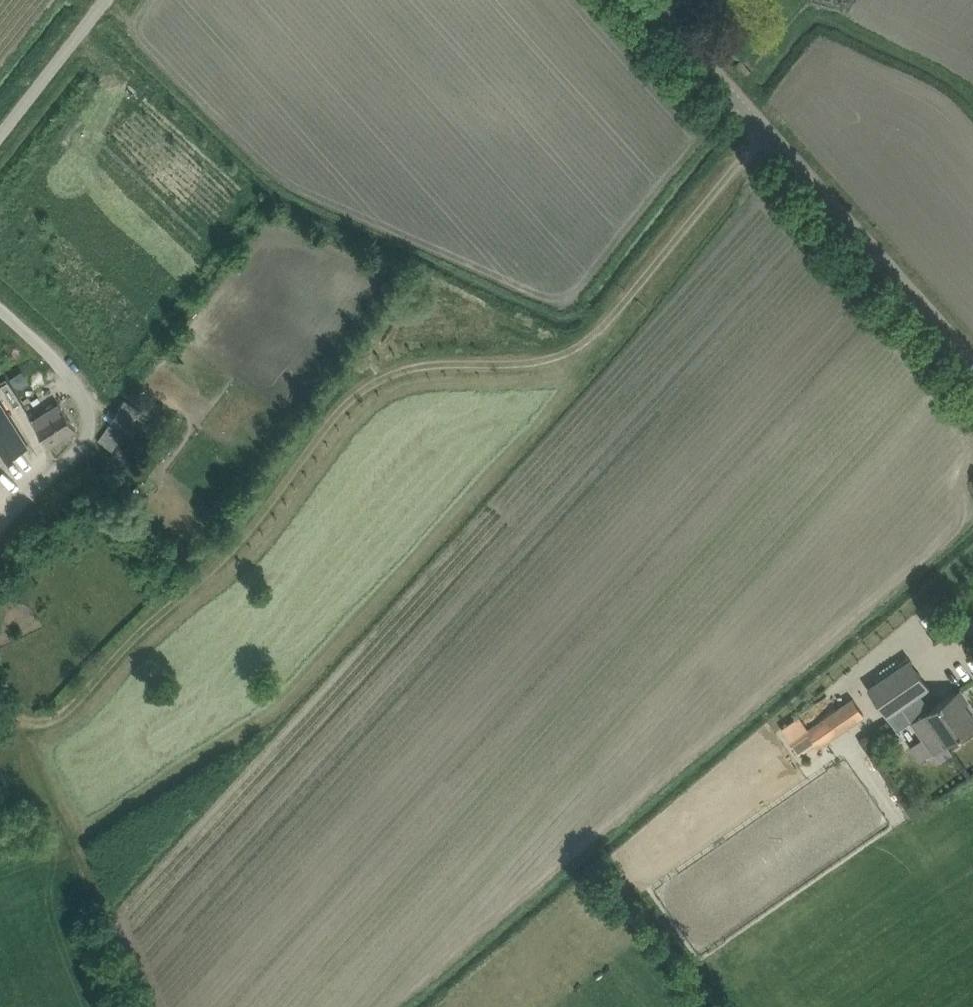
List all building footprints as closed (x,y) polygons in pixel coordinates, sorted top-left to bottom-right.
[(15,387),(22,388),(30,383),(22,371),(10,379),(15,387)] [(126,398),(111,422),(132,435),(144,414),(139,411),(141,408),(126,398)] [(7,460),(29,446),(0,399),(0,448),(7,460)] [(33,419),(49,446),(76,429),(59,403),(33,419)] [(109,423),(98,441),(113,450),(124,433),(109,423)] [(12,592),(2,598),(8,607),(18,601),(12,592)] [(872,685),(868,688),(887,716),(901,706),(933,753),(972,725),(972,715),(956,691),(926,712),(915,697),(930,687),(910,659),(872,685)] [(835,709),(807,729),(790,740),(801,755),(817,744),(819,747),(865,715),(854,697),(835,709)]
